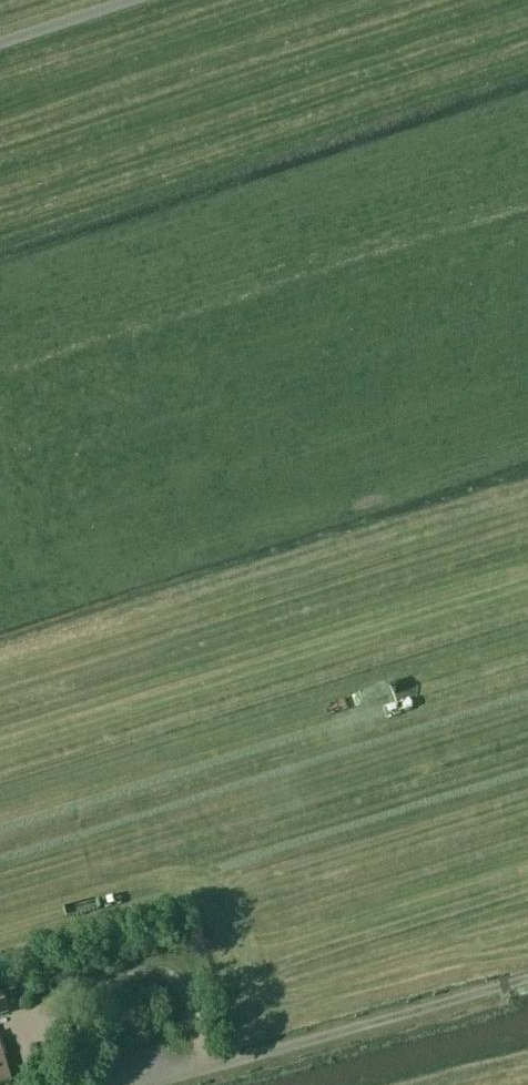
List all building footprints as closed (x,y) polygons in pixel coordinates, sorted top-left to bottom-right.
[(8,1082),(0,1054),(0,1084),(8,1082)]
